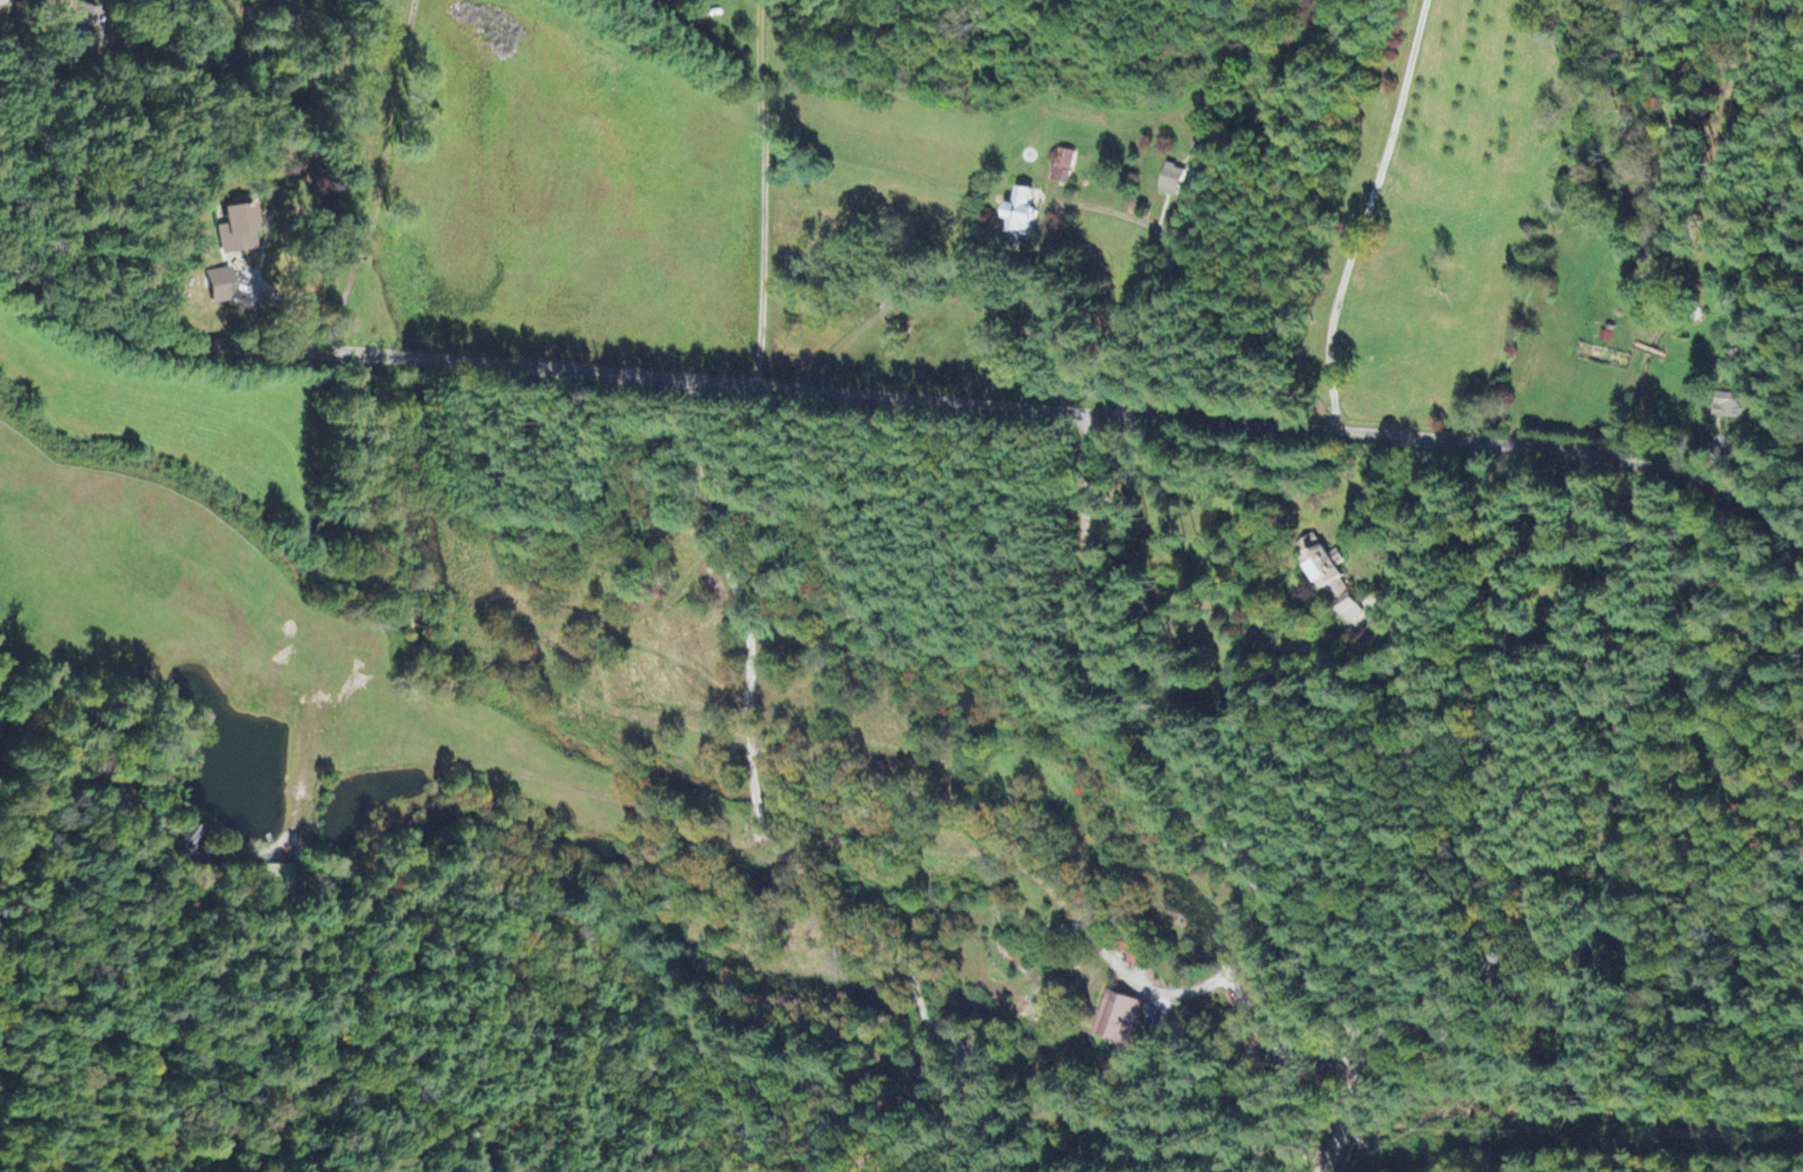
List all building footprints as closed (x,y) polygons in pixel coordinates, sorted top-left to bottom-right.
[(62,19),(78,25),(83,9),(67,3),(62,19)] [(1064,186),(1071,154),(1054,150),(1047,183),(1064,186)] [(1180,170),(1162,166),(1154,195),(1173,199),(1180,170)] [(1027,190),(1010,189),(1009,205),(1001,204),(998,235),(1028,238),(1030,211),(1024,210),(1027,190)] [(218,227),(227,289),(255,285),(242,204),(214,209),(217,227),(218,227)] [(199,273),(203,304),(229,301),(225,270),(199,273)] [(1309,536),(1290,549),(1332,610),(1335,608),(1347,626),(1363,616),(1309,536)] [(265,892),(292,893),(293,868),(266,867),(265,892)] [(1139,1003),(1100,995),(1091,1039),(1129,1048),(1139,1003)]
